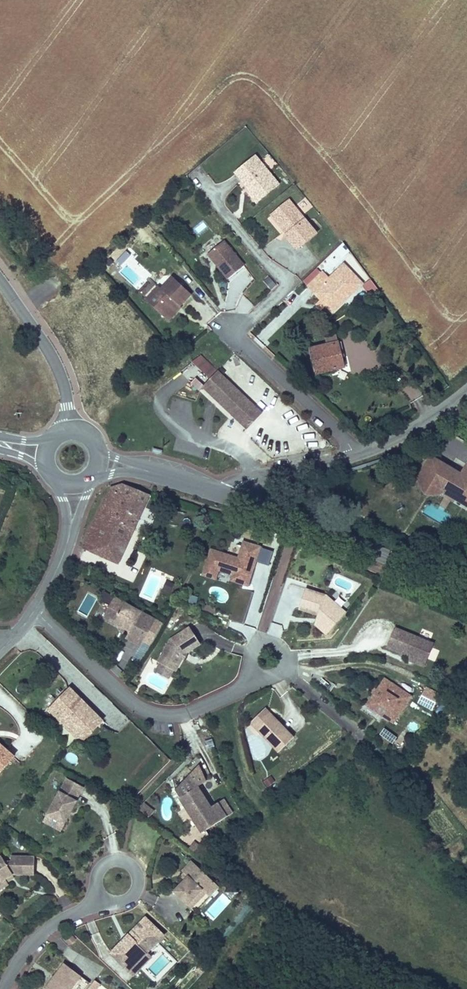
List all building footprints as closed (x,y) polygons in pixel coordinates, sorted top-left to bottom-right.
[(256,205),(278,186),(255,159),(235,176),(250,192),(248,194),(256,205)] [(298,249),(316,234),(287,200),(271,215),(288,233),(286,235),(298,249)] [(227,279),(244,265),(223,241),(206,254),(227,279)] [(331,311),(360,282),(341,263),(327,278),(320,271),(306,286),(320,299),(325,305),(331,311)] [(132,265),(125,272),(139,286),(146,279),(132,265)] [(177,307),(188,294),(170,277),(146,303),(163,318),(175,305),(177,307)] [(369,296),(378,290),(370,279),(362,286),(369,296)] [(325,305),(320,299),(314,305),(320,310),(325,305)] [(163,318),(166,321),(178,307),(177,307),(175,305),(163,318)] [(344,368),(338,340),(309,346),(315,375),(344,368)] [(247,428),(261,413),(217,371),(202,386),(247,428)] [(193,379),(190,386),(200,391),(203,384),(193,379)] [(466,462),(460,471),(436,457),(431,454),(420,471),(417,476),(418,484),(425,493),(436,494),(442,492),(466,506),(466,462)] [(80,548),(118,565),(149,494),(121,483),(110,487),(80,548)] [(267,565),(272,550),(242,541),(237,557),(210,549),(202,574),(214,578),(217,569),(232,573),(230,580),(247,584),(253,565),(251,565),(252,560),(267,565)] [(345,612),(324,595),(305,589),(299,609),(318,614),(322,615),(321,619),(331,627),(345,612)] [(141,646),(155,620),(114,597),(103,617),(118,625),(129,631),(127,634),(126,637),(141,646)] [(331,627),(321,619),(322,615),(318,614),(316,624),(327,633),(331,627)] [(127,634),(129,631),(118,625),(117,628),(119,628),(118,629),(127,634)] [(181,651),(184,653),(199,644),(189,627),(169,639),(157,661),(159,662),(173,669),(175,670),(182,656),(180,655),(181,651)] [(411,655),(426,661),(433,642),(393,627),(386,646),(411,655)] [(436,662),(439,650),(432,648),(429,660),(436,662)] [(425,664),(426,661),(411,655),(409,658),(425,664)] [(155,670),(169,677),(173,669),(159,662),(155,670)] [(367,706),(394,723),(412,696),(384,679),(367,706)] [(445,696),(425,687),(417,703),(432,710),(434,704),(440,707),(445,696)] [(88,737),(102,723),(67,689),(49,707),(56,714),(60,710),(88,737)] [(278,753),(293,738),(265,709),(249,724),(278,753)] [(84,741),(88,737),(60,710),(56,714),(84,741)] [(384,729),(379,736),(390,745),(396,739),(384,729)] [(14,757),(0,745),(0,774),(14,757)] [(205,780),(198,765),(187,777),(194,787),(196,786),(205,780)] [(174,790),(179,797),(194,787),(187,777),(174,790)] [(63,824),(82,787),(65,778),(46,815),(63,824)] [(194,787),(179,797),(201,832),(225,816),(216,802),(210,807),(196,786),(194,787)] [(222,798),(216,802),(225,816),(232,812),(222,798)] [(154,813),(143,803),(138,808),(149,818),(154,813)] [(59,831),(63,824),(46,815),(42,822),(59,831)] [(33,857),(10,857),(10,860),(3,860),(0,856),(0,885),(2,884),(0,881),(11,874),(33,874),(33,857)] [(187,906),(201,890),(211,880),(191,862),(181,872),(183,873),(186,876),(183,880),(172,892),(187,906)] [(13,877),(11,874),(0,881),(2,884),(0,885),(0,889),(7,884),(5,881),(13,877)] [(201,890),(208,896),(217,886),(211,880),(201,890)] [(151,957),(146,953),(163,936),(145,918),(127,936),(129,938),(123,944),(121,943),(111,954),(134,975),(151,957)] [(74,941),(69,935),(64,940),(68,945),(74,941)] [(88,985),(63,965),(44,988),(85,988),(88,985)] [(100,985),(94,981),(88,988),(97,988),(100,985)]
